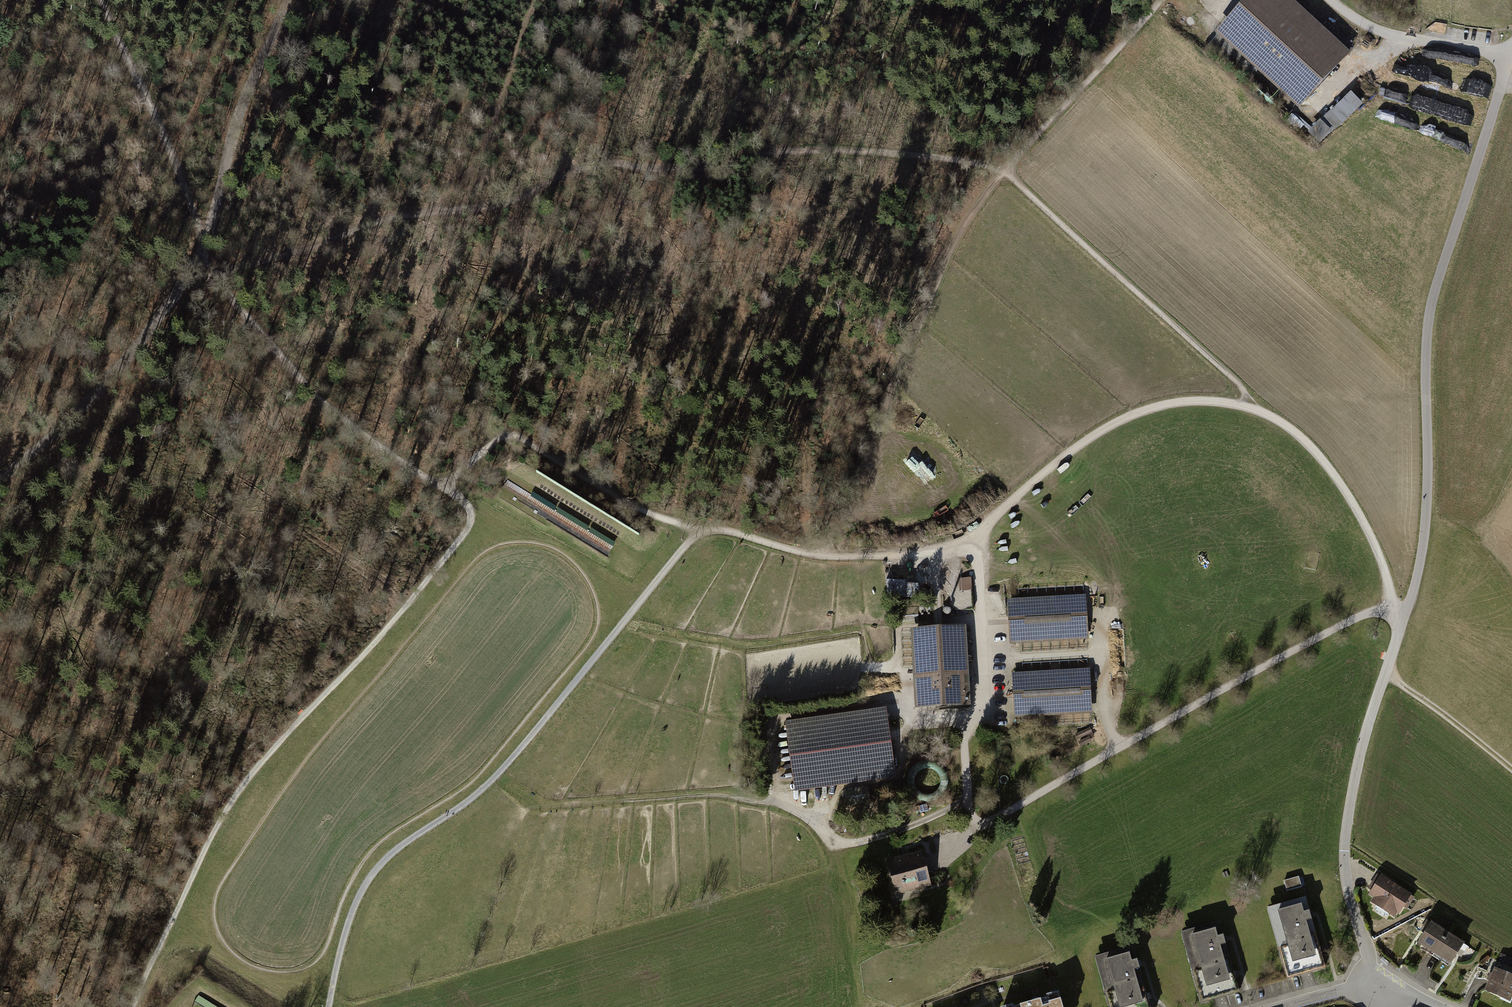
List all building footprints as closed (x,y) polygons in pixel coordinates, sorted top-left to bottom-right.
[(1216,35),(1299,113),(1352,55),(1292,0),(1247,0),(1216,35)] [(1359,80),(1347,90),(1351,95),(1363,85),(1359,80)] [(1310,127),(1323,141),(1360,105),(1347,91),(1310,127)] [(1465,118),(1468,113),(1456,109),(1454,114),(1465,118)] [(914,448),(903,460),(926,482),(937,470),(914,448)] [(918,557),(887,559),(889,589),(919,587),(918,557)] [(1007,599),(1006,599),(1009,644),(1088,639),(1085,594),(1007,599)] [(965,625),(909,628),(914,708),(949,705),(949,710),(970,709),(969,685),(969,681),(965,625)] [(1089,668),(1011,673),(1012,690),(1013,695),(1014,716),(1014,717),(1092,713),(1090,686),(1089,668)] [(886,706),(785,721),(794,791),(896,777),(886,706)] [(1090,726),(1075,733),(1077,739),(1092,732),(1090,726)] [(1089,735),(1077,741),(1080,746),(1092,741),(1089,735)] [(921,852),(888,861),(896,893),(929,884),(921,852)] [(1288,889),(1303,886),(1300,876),(1285,879),(1288,889)] [(1411,897),(1379,876),(1367,895),(1372,899),(1369,903),(1393,918),(1396,913),(1399,915),(1411,897)] [(1305,896),(1267,907),(1287,978),(1298,975),(1325,967),(1321,952),(1310,915),(1305,896)] [(1221,920),(1182,931),(1202,1002),(1227,995),(1241,991),(1236,972),(1225,936),(1221,920)] [(1435,954),(1448,933),(1430,923),(1417,944),(1435,954)] [(1464,943),(1448,933),(1435,954),(1452,964),(1464,943)] [(1096,955),(1110,1006),(1151,1006),(1148,996),(1138,961),(1134,945),(1096,955)] [(1493,969),(1483,992),(1510,1004),(1511,999),(1511,977),(1493,969)]
